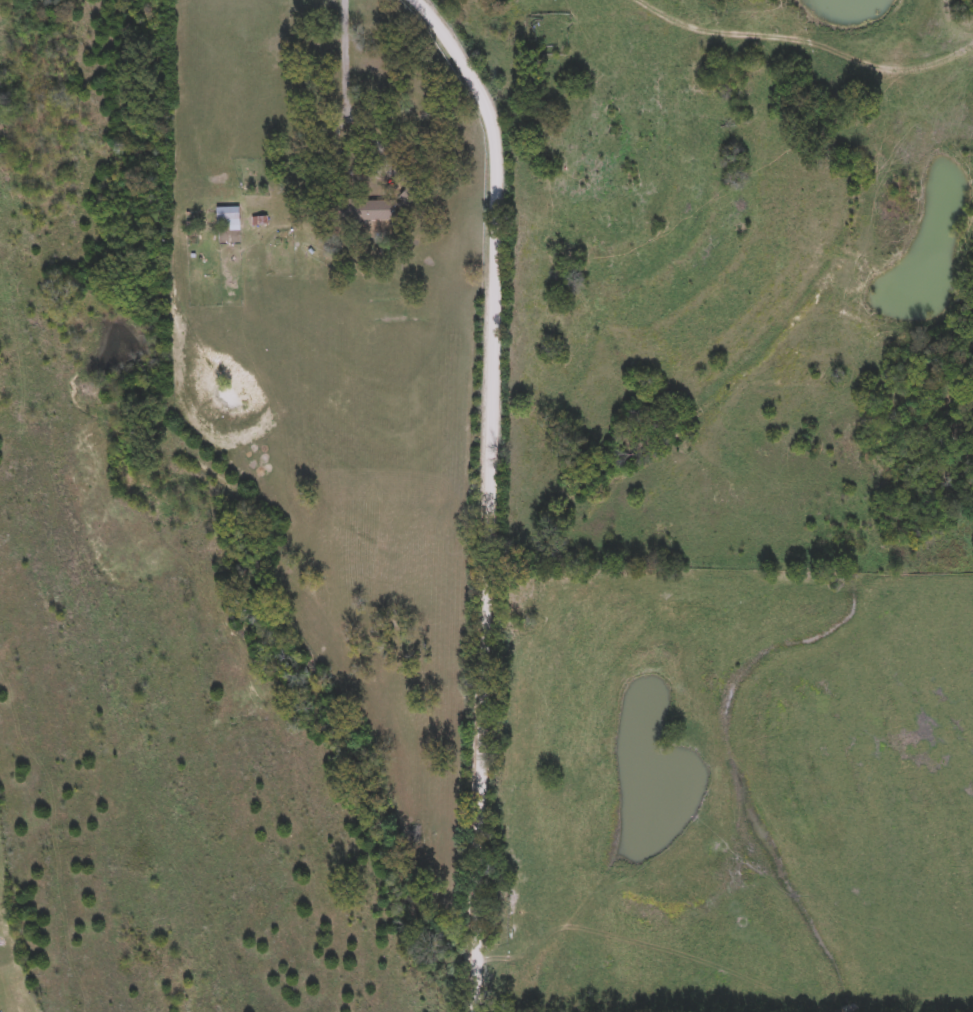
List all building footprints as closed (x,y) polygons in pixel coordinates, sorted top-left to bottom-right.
[(395,201),(395,222),(346,222),(346,202),(395,201)] [(239,207),(239,227),(217,227),(217,207),(239,207)]
